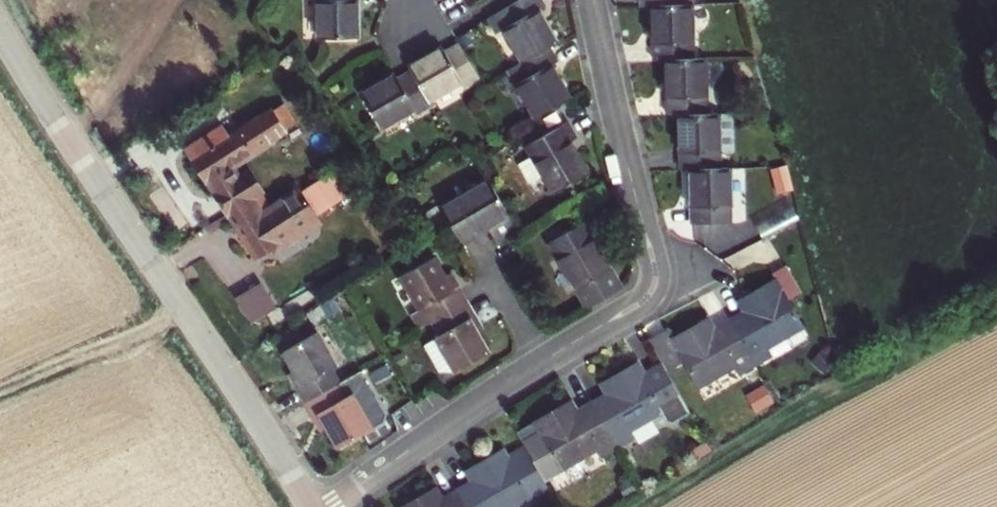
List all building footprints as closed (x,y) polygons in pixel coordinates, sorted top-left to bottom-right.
[(319,40),(358,38),(357,0),(318,0),(319,40)] [(489,18),(497,33),(503,29),(522,64),(549,48),(557,44),(538,10),(544,6),(541,0),(520,0),(489,18)] [(664,60),(693,59),(691,5),(651,6),(653,60),(664,60)] [(408,67),(411,72),(428,102),(460,84),(463,88),(480,79),(460,45),(445,53),(442,48),(408,67)] [(552,66),(557,62),(549,48),(522,64),(508,71),(536,119),(570,99),(552,66)] [(693,59),(664,60),(667,115),(679,115),(706,114),(704,59),(693,59)] [(430,106),(428,102),(411,72),(398,79),(396,75),(362,94),(381,128),(413,110),(415,115),(430,106)] [(189,149),(227,210),(248,198),(258,191),(248,176),(239,182),(230,166),(296,125),(284,105),(240,131),(233,121),(189,149)] [(681,170),(689,169),(720,168),(719,153),(734,153),(732,113),(706,114),(679,115),(681,170)] [(545,176),(555,194),(588,176),(569,143),(576,139),(567,124),(528,146),(534,157),(520,164),(531,183),(545,176)] [(720,168),(689,169),(692,225),(730,224),(729,168),(720,168)] [(439,210),(447,224),(459,245),(486,229),(495,245),(518,232),(489,182),(439,210)] [(261,217),(248,198),(227,210),(256,256),(315,219),(299,194),(261,217)] [(586,307),(620,288),(592,239),(599,235),(590,220),(550,242),(586,307)] [(418,329),(432,321),(465,303),(457,289),(450,290),(443,276),(432,257),(399,276),(419,310),(410,316),(418,329)] [(744,299),(749,309),(729,320),(755,366),(771,357),(767,349),(803,328),(787,300),(801,293),(785,266),(772,274),(776,280),(744,299)] [(443,276),(450,290),(457,289),(448,273),(443,276)] [(254,323),(281,307),(265,280),(238,296),(254,323)] [(465,303),(432,321),(440,335),(435,338),(455,372),(487,353),(477,334),(469,320),(473,318),(465,303)] [(473,318),(469,320),(477,334),(481,332),(473,318)] [(740,375),(755,366),(729,320),(708,332),(702,322),(672,340),(666,331),(649,341),(662,363),(666,371),(684,361),(699,387),(736,367),(740,375)] [(306,402),(340,383),(332,370),(337,368),(317,333),(284,352),(295,372),(302,385),(298,388),(306,402)] [(606,381),(611,392),(592,403),(618,448),(633,439),(628,432),(661,413),(666,421),(673,422),(690,412),(666,371),(662,363),(644,374),(638,363),(606,381)] [(290,374),(298,388),(302,385),(295,372),(290,374)] [(360,372),(340,383),(306,402),(314,417),(319,414),(327,428),(337,447),(381,422),(383,414),(360,372)] [(618,448),(592,403),(571,415),(565,405),(517,432),(525,446),(545,480),(598,450),(602,457),(618,448)] [(319,414),(314,417),(322,431),(327,428),(319,414)] [(478,477),(457,489),(468,506),(515,506),(549,487),(545,480),(525,446),(508,456),(504,449),(472,467),(478,477)] [(457,489),(438,501),(432,491),(403,506),(468,506),(457,489)]
